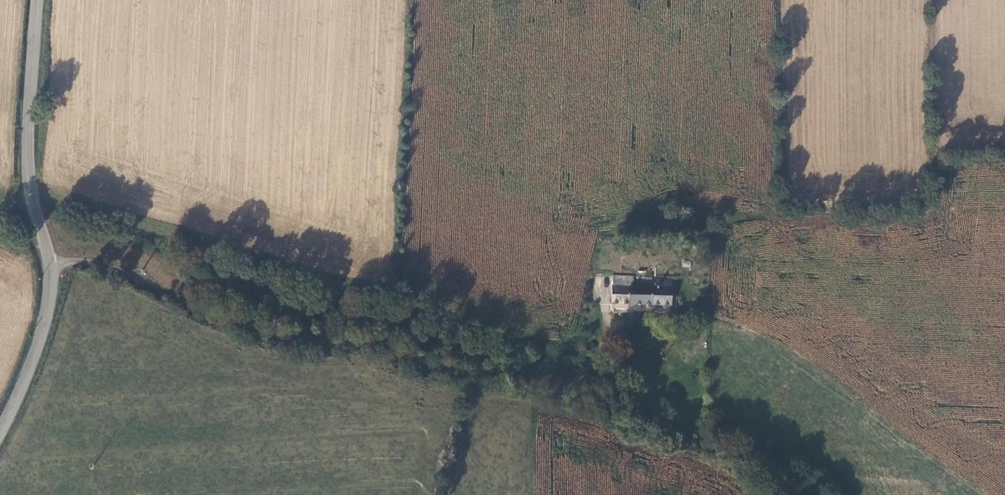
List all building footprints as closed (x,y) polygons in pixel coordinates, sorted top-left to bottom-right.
[(631,285),(631,276),(613,275),(612,303),(671,305),(672,281),(654,280),(654,286),(631,285)]
